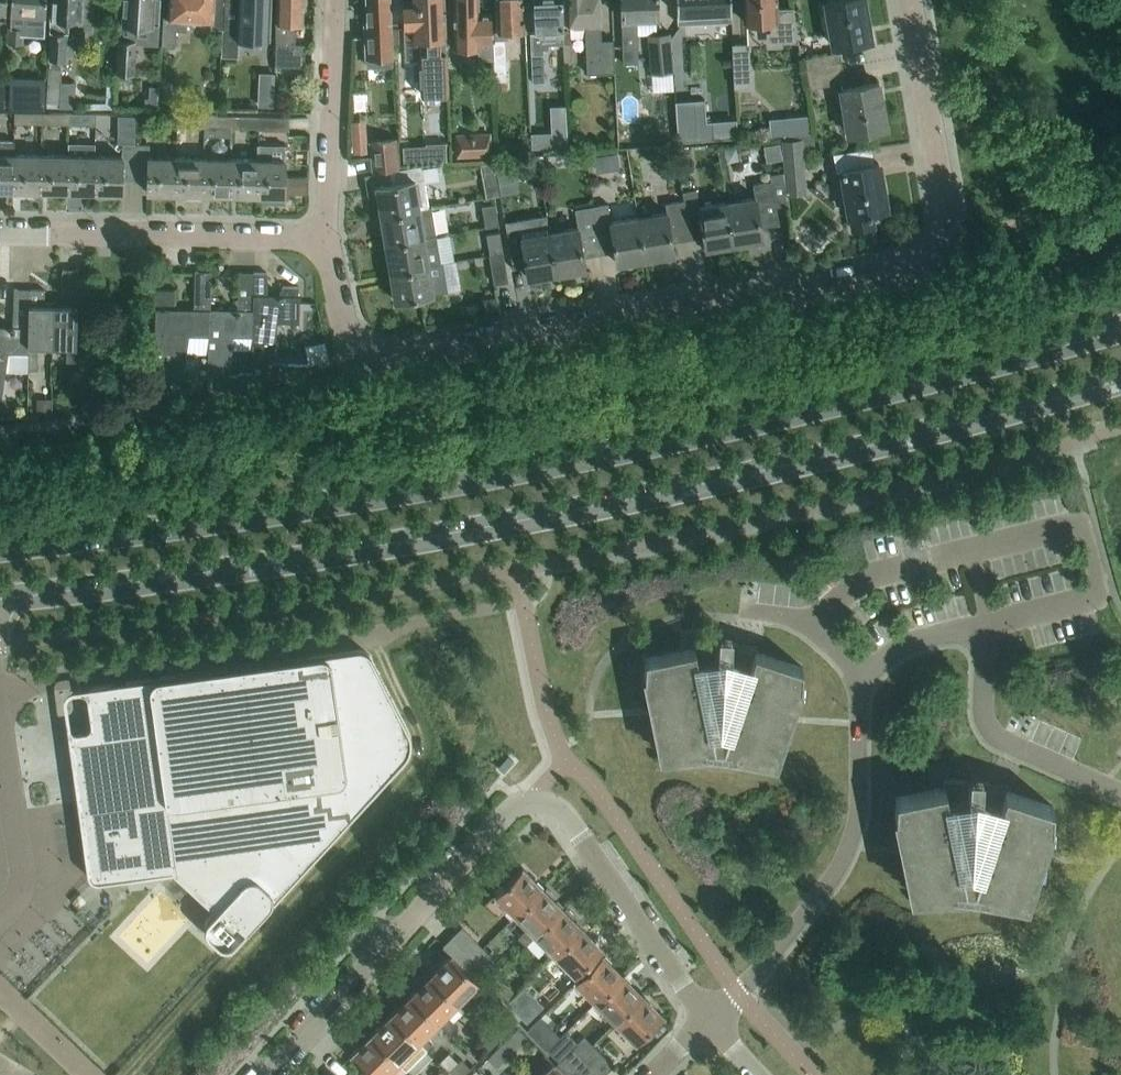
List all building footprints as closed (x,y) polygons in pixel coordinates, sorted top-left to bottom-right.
[(8,42),(22,42),(23,28),(45,29),(46,0),(11,0),(8,42)] [(50,59),(65,60),(67,19),(80,19),(81,0),(53,0),(50,59)] [(123,17),(119,17),(116,70),(132,71),(135,24),(152,26),(153,0),(124,0),(123,17)] [(169,15),(164,15),(162,45),(175,46),(176,28),(186,28),(187,17),(211,18),(212,0),(170,0),(169,15)] [(224,0),(212,0),(211,18),(211,26),(223,27),(224,0)] [(271,0),(224,0),(223,27),(222,54),(237,54),(237,37),(269,38),(271,0)] [(275,44),(274,64),(277,64),(277,73),(294,74),(295,65),(304,65),(305,43),(295,43),(295,22),(303,22),(304,0),(276,0),(276,7),(275,44)] [(393,65),(390,0),(366,0),(368,24),(364,25),(366,56),(367,56),(368,65),(393,65)] [(404,0),(404,5),(403,5),(404,21),(405,21),(405,26),(412,26),(412,36),(407,36),(407,35),(405,35),(406,58),(420,57),(421,93),(448,92),(444,0),(407,0),(404,0)] [(454,46),(478,46),(478,58),(492,57),(491,12),(478,12),(478,0),(453,0),(454,46)] [(496,30),(525,28),(524,0),(495,0),(496,30)] [(535,30),(530,31),(532,73),(545,72),(544,46),(550,46),(549,42),(564,41),(563,29),(562,0),(534,0),(535,30)] [(567,24),(585,24),(587,72),(615,71),(614,38),(601,39),(601,23),(600,23),(599,0),(566,0),(567,24)] [(623,51),(623,62),(638,62),(637,17),(658,17),(657,0),(621,0),(623,51)] [(677,22),(731,20),(730,0),(676,0),(677,22)] [(776,0),(744,0),(745,21),(770,20),(770,30),(771,41),(782,41),(798,40),(793,6),(776,7),(776,0)] [(870,39),(864,0),(826,0),(834,45),(870,39)] [(83,22),(90,30),(105,18),(98,10),(83,22)] [(686,30),(669,32),(672,60),(673,71),(674,75),(675,89),(694,87),(693,74),(700,73),(698,55),(688,56),(686,30)] [(669,32),(648,34),(651,73),(673,71),(672,60),(669,32)] [(508,79),(505,38),(493,39),(494,79),(508,79)] [(750,85),(748,43),(733,43),(735,85),(750,85)] [(841,66),(838,51),(805,57),(807,72),(841,66)] [(49,67),(48,107),(75,108),(75,81),(61,81),(62,67),(49,67)] [(11,78),(10,106),(45,107),(46,79),(11,78)] [(841,87),(849,133),(885,127),(878,81),(841,87)] [(260,91),(260,104),(273,105),(273,92),(260,91)] [(146,97),(145,106),(156,106),(157,98),(148,97),(146,97)] [(702,99),(676,101),(679,141),(712,138),(711,121),(704,122),(702,99)] [(41,122),(42,112),(15,112),(14,121),(41,122)] [(69,122),(69,113),(42,112),(41,122),(69,122)] [(97,114),(69,113),(69,122),(96,123),(97,114)] [(205,125),(206,115),(178,114),(178,125),(205,125)] [(809,114),(789,116),(791,132),(811,131),(809,114)] [(232,125),(232,115),(206,115),(205,125),(232,125)] [(259,126),(260,115),(232,115),(232,125),(259,126)] [(289,116),(260,115),(259,126),(259,128),(289,129),(289,116)] [(550,130),(539,130),(540,145),(566,144),(565,129),(550,130)] [(457,154),(490,153),(489,133),(476,133),(476,137),(456,138),(457,154)] [(15,139),(0,139),(0,191),(11,192),(11,189),(12,189),(13,153),(14,153),(15,153),(15,139)] [(395,139),(371,141),(373,169),(397,167),(395,139)] [(800,139),(784,140),(787,176),(803,174),(800,139)] [(425,143),(402,144),(403,158),(446,157),(445,140),(425,141),(425,143)] [(136,142),(123,142),(123,155),(95,154),(94,190),(105,191),(105,193),(119,194),(119,191),(122,191),(122,178),(136,178),(136,142)] [(177,155),(149,155),(149,142),(136,142),(136,178),(148,178),(148,191),(160,192),(160,194),(173,195),(173,192),(176,192),(177,155)] [(258,157),(257,180),(257,194),(268,194),(268,197),(281,197),(281,194),(284,194),(285,144),(259,143),(258,157)] [(41,153),(15,153),(14,153),(13,153),(12,189),(24,189),(24,192),(38,192),(38,189),(40,189),(41,153)] [(68,154),(41,153),(40,189),(51,190),(51,192),(65,193),(65,190),(67,190),(68,154)] [(617,153),(610,154),(612,167),(619,167),(617,153)] [(95,154),(68,154),(67,190),(78,190),(78,193),(92,193),(92,190),(94,190),(95,154)] [(205,156),(177,155),(176,192),(187,192),(187,195),(200,195),(200,192),(204,192),(205,156)] [(528,157),(525,162),(526,170),(538,167),(536,155),(528,157)] [(231,156),(205,156),(204,192),(214,193),(214,195),(227,196),(227,193),(231,193),(231,156)] [(258,157),(231,156),(231,193),(241,193),(241,196),(254,196),(254,193),(257,194),(257,180),(258,157)] [(853,229),(871,226),(873,225),(871,210),(886,207),(878,162),(842,168),(850,214),(851,213),(853,229)] [(421,164),(390,169),(393,182),(376,185),(376,186),(378,186),(379,195),(377,195),(381,214),(382,214),(396,212),(431,206),(428,206),(424,182),(439,179),(437,164),(421,167),(421,164)] [(756,196),(727,201),(733,240),(733,242),(763,237),(760,220),(778,217),(776,205),(786,203),(783,171),(771,173),(772,180),(753,183),(756,196)] [(810,184),(824,195),(833,183),(819,172),(810,184)] [(497,179),(483,182),(486,195),(499,193),(497,179)] [(733,240),(727,201),(699,206),(696,188),(682,190),(684,199),(689,232),(703,230),(706,247),(724,244),(724,242),(733,240)] [(671,235),(689,232),(684,199),(665,202),(667,211),(639,216),(646,257),(674,252),(671,235)] [(646,257),(639,216),(611,221),(608,202),(594,205),(601,247),(614,245),(617,262),(636,259),(635,257),(644,255),(644,257),(646,257)] [(486,226),(499,224),(495,204),(483,206),(486,226)] [(594,205),(575,208),(578,226),(549,231),(557,272),(585,267),(583,250),(601,247),(594,205)] [(431,206),(396,212),(382,214),(384,223),(382,224),(385,243),(387,242),(400,240),(435,234),(431,206)] [(549,231),(539,233),(537,221),(519,224),(520,226),(506,229),(512,262),(525,260),(528,277),(547,274),(547,272),(555,270),(556,272),(557,272),(549,231)] [(488,234),(491,254),(503,252),(500,232),(488,234)] [(435,234),(400,240),(387,242),(389,251),(387,252),(390,271),(392,271),(429,265),(443,262),(443,261),(440,262),(435,234)] [(503,252),(491,254),(489,255),(494,283),(508,280),(503,252)] [(443,262),(429,265),(392,271),(394,280),(391,280),(395,299),(448,290),(443,262)] [(62,305),(53,305),(52,346),(67,346),(66,360),(76,360),(78,268),(62,267),(62,305)] [(156,309),(154,376),(183,377),(186,353),(208,353),(209,334),(209,310),(210,310),(211,270),(195,270),(194,303),(198,303),(198,310),(176,309),(156,309)] [(208,353),(208,387),(252,388),(252,378),(252,371),(239,371),(235,374),(229,373),(232,348),(252,348),(252,335),(254,336),(254,271),(239,271),(238,310),(210,310),(209,310),(209,334),(208,353)] [(254,336),(252,335),(252,348),(252,371),(252,378),(310,379),(310,377),(309,363),(271,362),(277,320),(298,320),(299,285),(294,285),(282,285),(282,289),(286,289),(286,296),(266,296),(267,271),(254,271),(254,336)] [(29,288),(14,287),(13,320),(17,320),(17,327),(0,327),(0,394),(2,394),(5,369),(27,368),(28,351),(29,288)] [(52,346),(53,305),(44,304),(44,288),(29,288),(28,351),(27,368),(37,369),(38,345),(52,346)] [(748,669),(729,727),(723,746),(771,762),(772,746),(780,744),(779,746),(781,746),(783,715),(790,713),(790,715),(791,715),(793,683),(800,682),(800,684),(802,684),(803,666),(755,650),(752,658),(739,654),(737,642),(738,642),(738,641),(693,638),(692,647),(645,657),(644,675),(646,675),(646,673),(653,675),(651,707),(652,707),(653,705),(660,708),(658,739),(659,739),(659,738),(666,740),(665,755),(666,756),(715,745),(699,666),(717,663),(716,678),(730,678),(731,663),(748,669)] [(75,776),(74,776),(87,868),(88,873),(91,878),(96,880),(101,880),(133,876),(132,868),(175,862),(220,904),(216,909),(208,917),(205,922),(205,927),(206,932),(210,936),(216,942),(220,945),(226,946),(231,945),(235,942),(403,759),(408,753),(410,745),(410,737),(408,729),(371,656),(367,652),(362,649),(357,649),(96,685),(93,686),(90,689),(88,693),(88,697),(94,741),(84,742),(87,763),(98,762),(99,772),(75,776)] [(495,762),(505,770),(513,761),(503,753),(495,762)] [(999,808),(980,866),(973,885),(1022,901),(1023,885),(1030,884),(1030,885),(1031,885),(1033,854),(1040,852),(1040,854),(1042,854),(1043,823),(1051,821),(1051,823),(1052,823),(1053,805),(1005,789),(1002,798),(990,793),(987,781),(988,782),(988,780),(969,779),(943,777),(943,786),(896,796),(895,814),(896,814),(896,812),(903,814),(902,846),(903,846),(903,844),(910,847),(908,878),(910,878),(910,877),(917,879),(916,895),(966,884),(950,806),(968,802),(967,817),(980,818),(981,803),(999,808)] [(495,893),(515,913),(542,887),(543,886),(542,885),(540,888),(534,881),(536,879),(535,878),(534,879),(522,867),(523,866),(522,866),(495,893)] [(554,899),(542,887),(515,913),(527,925),(518,935),(526,943),(536,933),(535,933),(562,907),(563,906),(562,905),(560,907),(553,901),(556,899),(555,898),(554,899)] [(555,953),(582,927),(581,927),(582,926),(581,925),(579,927),(573,921),(575,919),(574,918),(574,919),(562,907),(535,933),(536,933),(555,953)] [(452,936),(471,955),(479,963),(489,954),(462,926),(452,936)] [(593,938),(582,927),(555,953),(575,973),(602,946),(601,945),(599,947),(593,941),(595,938),(594,938),(593,938)] [(434,975),(458,1000),(471,1013),(491,993),(470,973),(462,965),(471,955),(452,936),(443,945),(451,954),(450,954),(451,955),(439,967),(439,966),(438,967),(440,969),(434,975)] [(596,1000),(621,975),(623,973),(623,972),(622,973),(610,961),(611,961),(610,960),(608,962),(601,956),(604,954),(603,953),(576,980),(596,1000)] [(470,973),(479,963),(471,955),(462,965),(470,973)] [(458,1000),(434,975),(431,973),(431,974),(420,986),(419,985),(418,986),(420,988),(414,995),(438,1020),(450,1032),(457,1024),(446,1013),(458,1000)] [(627,982),(621,975),(596,1000),(616,1020),(641,995),(643,993),(642,992),(641,993),(630,981),(630,980),(630,979),(627,982)] [(497,990),(507,1001),(515,993),(505,983),(497,990)] [(523,984),(515,993),(507,1001),(527,1021),(535,1013),(544,1004),(523,984)] [(438,1020),(414,995),(412,993),(411,993),(412,994),(400,1006),(399,1005),(398,1006),(400,1008),(394,1014),(419,1039),(438,1020)] [(647,1001),(641,995),(616,1020),(636,1040),(663,1013),(662,1012),(661,1013),(649,1001),(650,1000),(649,999),(647,1001)] [(498,1021),(489,1030),(498,1039),(518,1020),(514,1016),(508,1011),(498,1021)] [(427,1047),(419,1039),(394,1014),(392,1012),(391,1013),(392,1014),(380,1026),(379,1025),(379,1026),(381,1028),(374,1034),(372,1032),(371,1033),(372,1033),(399,1060),(406,1067),(427,1047)] [(537,1039),(547,1049),(556,1041),(546,1030),(536,1020),(527,1029),(537,1039)] [(507,1036),(497,1046),(505,1055),(526,1034),(518,1026),(507,1036)] [(488,1050),(498,1039),(489,1030),(478,1041),(488,1050)] [(372,1033),(360,1045),(360,1044),(359,1045),(361,1048),(355,1054),(353,1051),(352,1052),(366,1067),(358,1074),(383,1074),(399,1060),(372,1033)] [(585,1037),(575,1046),(602,1074),(612,1064),(585,1037)] [(495,1064),(505,1055),(497,1046),(487,1056),(495,1064)] [(585,1074),(601,1074),(602,1074),(575,1046),(566,1056),(585,1074)] [(566,1056),(556,1065),(566,1074),(585,1074),(566,1056)] [(449,1070),(453,1074),(462,1074),(467,1069),(459,1061),(449,1070)] [(556,1065),(554,1062),(540,1074),(566,1074),(556,1065)]
